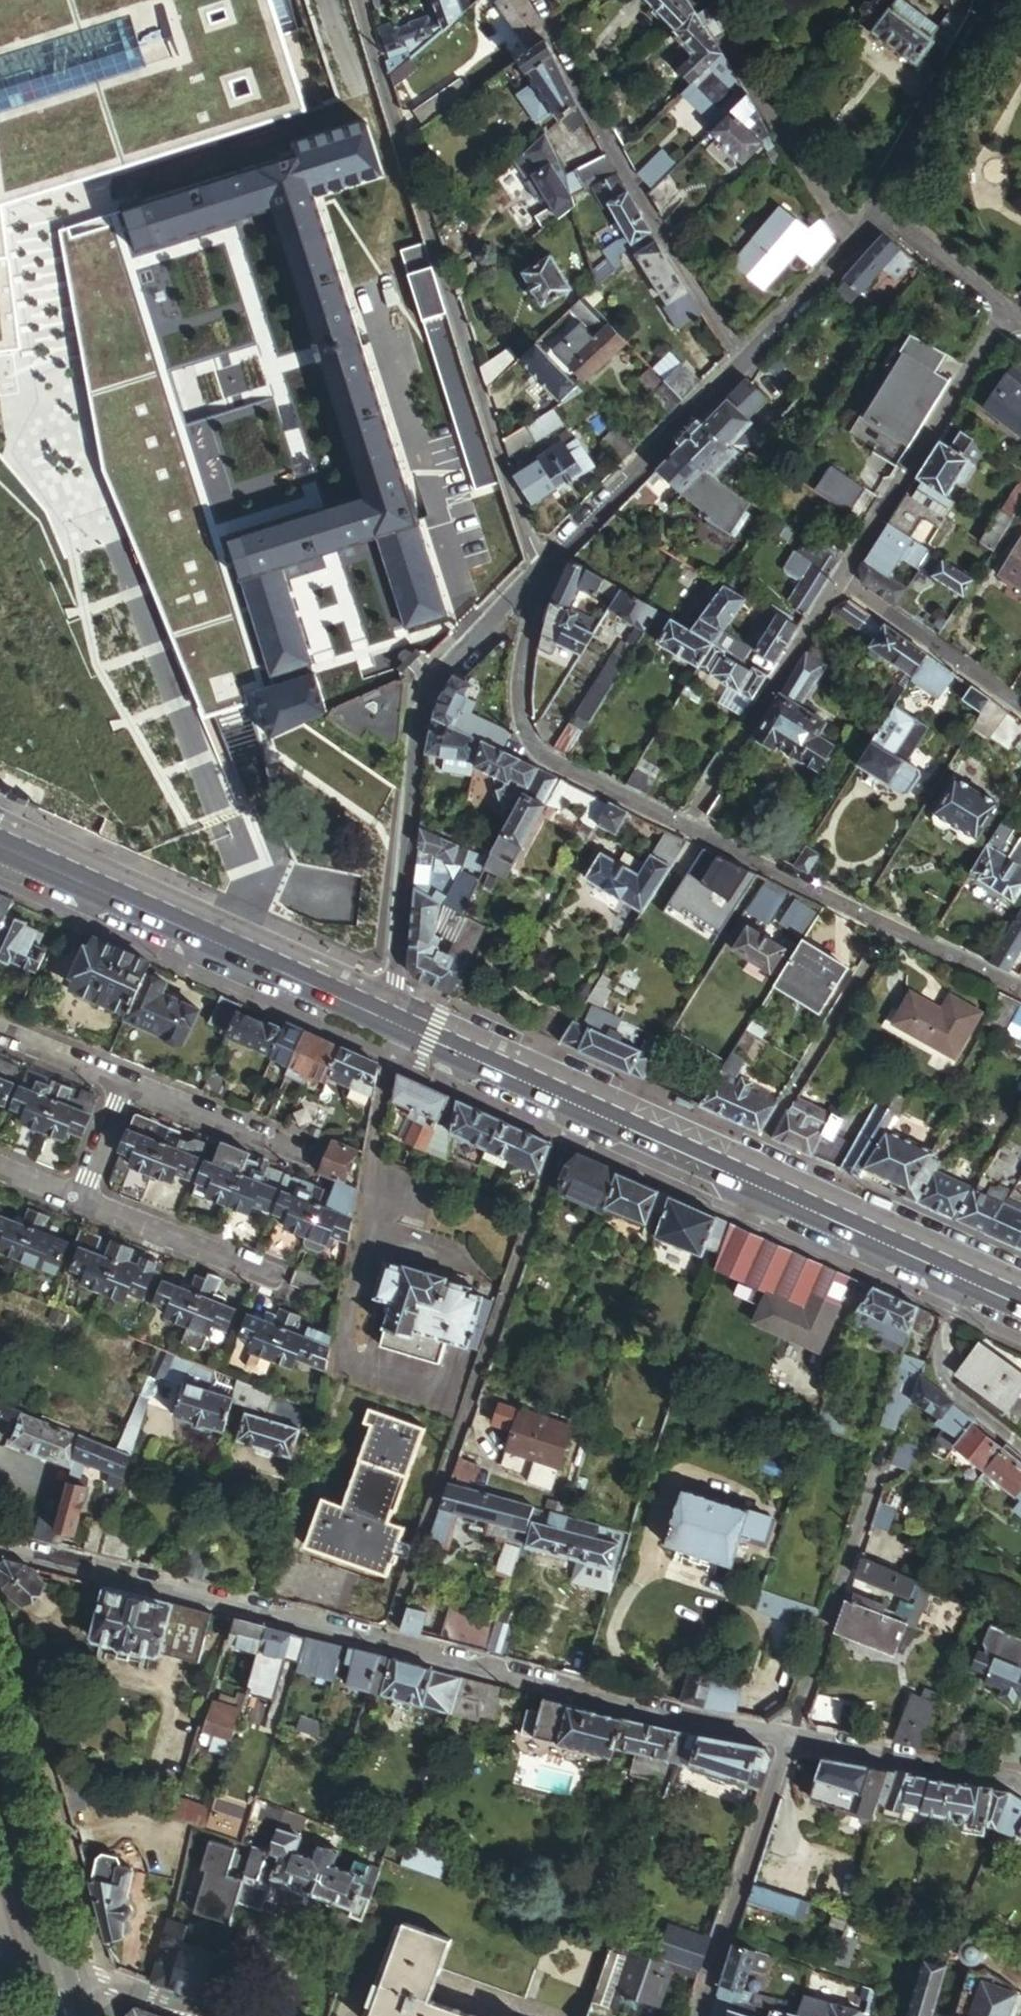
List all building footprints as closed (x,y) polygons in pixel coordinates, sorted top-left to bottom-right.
[(22,349),(4,205),(307,109),(272,0),(0,0),(0,352),(22,349)] [(411,57),(445,27),(445,28),(465,11),(461,0),(435,0),(439,11),(428,15),(427,14),(410,20),(411,22),(399,27),(392,25),(381,28),(393,58),(387,61),(391,74),(411,57)] [(465,11),(473,3),(470,0),(461,0),(465,11)] [(533,49),(549,38),(531,0),(500,0),(502,1),(501,2),(533,49)] [(677,31),(698,10),(694,3),(692,0),(650,0),(677,31)] [(694,3),(698,10),(699,11),(716,0),(692,0),(694,3)] [(902,0),(898,0),(887,15),(881,14),(876,20),(879,26),(876,29),(919,62),(935,41),(930,37),(938,27),(902,0)] [(962,30),(971,14),(963,0),(942,0),(953,9),(947,17),(962,30)] [(712,6),(701,14),(714,35),(726,27),(712,6)] [(698,10),(677,31),(676,32),(698,54),(680,71),(692,83),(694,81),(725,53),(714,35),(701,14),(699,11),(698,10)] [(575,130),(589,120),(573,87),(549,38),(533,49),(520,58),(536,81),(554,107),(562,118),(565,116),(575,130)] [(750,94),(725,53),(694,81),(692,83),(678,96),(687,106),(703,91),(727,116),(750,94)] [(418,67),(411,57),(391,74),(395,86),(418,67)] [(413,109),(424,125),(471,92),(460,77),(413,109)] [(520,92),(538,118),(554,107),(536,81),(520,92)] [(613,87),(604,96),(610,102),(619,93),(613,87)] [(703,91),(687,106),(712,131),(727,116),(703,91)] [(764,143),(770,151),(776,145),(750,94),(727,116),(712,131),(743,164),(764,143)] [(451,613),(363,339),(317,196),(385,174),(369,122),(302,143),(294,145),(297,154),(259,166),(167,195),(124,209),(125,214),(138,253),(274,209),(366,495),(229,539),(232,548),(274,679),(277,678),(283,694),(260,701),(261,705),(271,734),(303,724),(330,715),(283,567),(380,537),(408,627),(435,618),(451,613)] [(528,178),(560,158),(547,131),(528,151),(515,162),(528,178)] [(653,188),(668,174),(679,163),(664,148),(639,172),(653,188)] [(587,188),(594,184),(619,172),(608,154),(577,169),(587,188)] [(561,215),(576,205),(573,195),(563,165),(560,158),(528,178),(527,179),(536,195),(545,190),(561,215)] [(625,248),(633,243),(653,230),(619,172),(594,184),(604,205),(609,203),(629,236),(621,240),(625,248)] [(653,188),(649,192),(662,212),(682,189),(668,174),(653,188)] [(783,203),(735,260),(767,287),(799,249),(814,262),(837,238),(826,221),(822,215),(811,226),(783,203)] [(138,253),(125,214),(67,228),(108,469),(192,688),(203,683),(220,720),(261,705),(260,701),(283,694),(277,678),(274,679),(232,548),(212,554),(199,510),(237,496),(233,488),(258,480),(241,410),(226,354),(169,373),(138,253)] [(653,230),(633,243),(640,253),(638,254),(669,302),(670,301),(677,312),(670,317),(684,338),(710,322),(697,300),(653,230)] [(838,278),(843,282),(856,295),(877,272),(889,283),(910,261),(879,235),(838,278)] [(447,315),(422,243),(402,250),(427,322),(447,315)] [(618,257),(618,253),(614,249),(604,258),(607,262),(612,258),(618,265),(621,262),(620,261),(619,258),(618,257)] [(554,253),(524,271),(546,306),(574,288),(554,253)] [(595,266),(600,282),(604,278),(618,265),(612,258),(607,262),(604,258),(595,266)] [(838,278),(833,283),(838,287),(843,282),(838,278)] [(585,296),(593,305),(602,296),(594,287),(585,296)] [(585,296),(573,307),(585,319),(555,345),(584,377),(593,369),(595,370),(627,340),(593,305),(585,296)] [(849,331),(841,335),(847,349),(855,345),(849,331)] [(866,454),(892,470),(927,411),(923,409),(930,398),(934,401),(945,382),(930,374),(941,355),(908,337),(904,336),(883,370),(890,374),(851,438),(869,450),(866,454)] [(521,355),(564,400),(584,387),(539,339),(521,355)] [(489,386),(507,369),(520,357),(510,345),(482,366),(489,386)] [(652,365),(666,379),(684,361),(670,348),(652,365)] [(666,379),(685,399),(703,380),(684,361),(666,379)] [(639,378),(672,411),(685,399),(666,379),(652,365),(639,378)] [(507,369),(489,386),(493,398),(515,378),(507,369)] [(1005,371),(977,411),(1015,435),(1020,426),(1020,382),(1005,371)] [(772,390),(756,375),(747,384),(763,399),(772,390)] [(739,381),(694,426),(719,449),(726,442),(738,453),(741,455),(753,444),(738,429),(744,423),(741,419),(760,399),(741,382),(739,381)] [(927,411),(934,401),(930,398),(923,409),(927,411)] [(764,403),(760,399),(741,419),(744,423),(764,403)] [(555,406),(505,438),(510,454),(535,436),(533,433),(561,414),(555,406)] [(738,429),(753,444),(758,437),(744,423),(738,429)] [(604,438),(624,460),(639,445),(619,424),(604,438)] [(694,426),(673,448),(697,471),(711,481),(738,453),(726,442),(719,449),(694,426)] [(944,451),(935,444),(902,495),(925,512),(936,518),(946,504),(941,500),(951,484),(957,488),(983,450),(956,432),(951,441),(955,443),(951,449),(947,446),(944,451)] [(577,438),(559,448),(563,455),(581,444),(577,438)] [(951,441),(947,446),(951,449),(955,443),(951,441)] [(543,456),(561,488),(596,468),(581,444),(563,455),(559,448),(543,456)] [(658,476),(672,489),(676,493),(697,471),(673,448),(652,470),(658,476)] [(543,456),(516,472),(515,473),(523,485),(521,486),(530,507),(561,488),(543,456)] [(861,491),(826,468),(810,492),(845,515),(861,491)] [(652,482),(658,476),(652,470),(646,477),(652,482)] [(676,493),(694,510),(705,498),(709,501),(715,494),(732,507),(737,499),(711,481),(697,471),(676,493)] [(1014,510),(1020,500),(1020,475),(1019,474),(993,514),(994,514),(1006,522),(1014,510)] [(925,512),(902,495),(883,525),(907,541),(921,519),(925,512)] [(936,518),(925,512),(921,519),(935,527),(940,521),(936,518)] [(987,553),(1006,522),(994,514),(975,545),(987,553)] [(774,523),(769,519),(763,528),(768,532),(774,523)] [(774,523),(768,532),(783,542),(788,532),(774,523)] [(907,541),(883,525),(859,562),(882,578),(892,563),(893,564),(900,562),(914,571),(925,554),(907,541)] [(834,562),(843,548),(821,535),(812,548),(834,562)] [(1016,538),(991,576),(1020,595),(1020,541),(1016,538)] [(800,617),(834,562),(812,548),(803,542),(795,556),(805,563),(798,574),(801,576),(785,602),(796,609),(794,613),(800,617)] [(914,571),(956,601),(968,582),(925,554),(914,571)] [(612,590),(564,561),(546,604),(563,612),(593,624),(600,611),(612,590)] [(882,578),(859,562),(855,568),(860,586),(890,607),(897,596),(901,590),(882,578)] [(725,586),(722,592),(740,602),(742,598),(733,592),(734,591),(725,586)] [(720,590),(718,589),(690,636),(711,648),(720,633),(727,623),(740,602),(722,592),(720,590)] [(657,616),(612,590),(600,611),(637,635),(628,652),(633,656),(648,632),(657,616)] [(890,607),(898,613),(905,602),(897,596),(890,607)] [(868,646),(881,626),(848,602),(832,604),(824,616),(868,646)] [(563,612),(546,604),(541,614),(538,624),(535,635),(573,658),(593,624),(563,612)] [(751,652),(766,663),(770,666),(793,629),(763,610),(750,632),(760,639),(751,652)] [(672,625),(657,616),(648,632),(663,640),(672,625)] [(727,623),(720,633),(742,647),(748,637),(727,623)] [(711,648),(690,636),(672,625),(663,640),(657,649),(696,671),(711,648)] [(915,671),(924,656),(881,626),(868,646),(911,676),(915,671)] [(720,633),(711,648),(758,676),(766,663),(751,652),(742,647),(720,633)] [(758,676),(711,648),(696,671),(725,689),(747,702),(762,678),(758,676)] [(625,669),(632,658),(620,649),(612,662),(625,669)] [(795,664),(814,676),(821,664),(803,652),(795,664)] [(939,688),(949,674),(924,656),(915,671),(939,688)] [(612,662),(555,754),(568,761),(625,669),(612,662)] [(807,687),(811,680),(814,676),(795,664),(788,675),(807,687)] [(932,699),(939,688),(915,671),(911,676),(907,682),(932,699)] [(784,681),(804,693),(807,687),(788,675),(784,681)] [(466,688),(448,679),(432,706),(429,721),(447,729),(466,688)] [(406,680),(334,710),(331,716),(363,739),(369,731),(399,752),(406,680)] [(784,681),(750,735),(754,738),(751,743),(768,755),(771,750),(813,777),(830,750),(814,739),(822,725),(809,717),(814,709),(800,699),(804,693),(784,681)] [(700,698),(685,689),(679,699),(694,708),(700,698)] [(747,702),(725,689),(722,694),(744,707),(747,702)] [(979,714),(988,702),(969,689),(961,700),(979,714)] [(987,738),(1004,713),(988,702),(979,714),(971,727),(987,738)] [(891,706),(852,767),(891,792),(904,791),(913,777),(911,769),(902,762),(891,755),(913,720),(899,711),(891,706)] [(891,755),(902,762),(904,758),(903,752),(921,725),(913,720),(891,755)] [(447,729),(429,721),(421,756),(466,768),(467,762),(475,764),(480,746),(472,741),(447,729)] [(267,740),(305,768),(367,814),(375,820),(396,786),(344,751),(303,724),(271,734),(267,740)] [(498,754),(507,739),(480,725),(472,741),(480,746),(498,754)] [(535,773),(498,754),(480,746),(475,764),(473,772),(504,786),(507,787),(509,782),(526,791),(535,773)] [(653,772),(638,763),(622,788),(640,798),(651,779),(649,777),(653,772)] [(557,783),(535,773),(526,791),(518,806),(514,814),(492,856),(504,863),(512,868),(557,783)] [(518,806),(526,791),(509,782),(507,787),(504,786),(501,792),(497,796),(502,814),(509,812),(514,814),(518,806)] [(937,832),(939,829),(942,824),(955,832),(952,837),(951,839),(951,841),(951,846),(952,847),(954,849),(958,851),(962,851),(964,850),(967,848),(968,847),(991,811),(948,783),(924,820),(923,822),(923,825),(923,827),(924,829),(928,832),(933,833),(937,832)] [(606,807),(568,789),(561,803),(581,812),(583,809),(601,818),(606,807)] [(699,816),(718,826),(732,802),(715,792),(699,816)] [(606,807),(601,818),(596,828),(613,837),(625,816),(606,807)] [(965,876),(1008,905),(1020,885),(1020,843),(1016,840),(1004,859),(996,854),(1015,824),(1003,817),(965,876)] [(942,824),(939,829),(952,837),(955,832),(942,824)] [(452,848),(415,828),(413,848),(432,858),(424,873),(438,881),(446,884),(454,870),(460,873),(464,867),(469,857),(452,848)] [(683,845),(665,835),(650,859),(668,870),(683,845)] [(413,848),(410,884),(431,894),(436,884),(438,881),(424,873),(432,858),(413,848)] [(664,913),(710,945),(756,880),(710,848),(664,913)] [(785,868),(800,875),(811,857),(799,848),(785,868)] [(668,870),(650,859),(647,855),(640,866),(619,852),(613,862),(597,851),(580,877),(597,888),(606,894),(638,915),(668,870)] [(485,868),(492,856),(485,853),(479,862),(478,864),(485,868)] [(481,877),(485,868),(478,864),(479,862),(469,857),(464,867),(481,877)] [(510,873),(512,868),(504,863),(501,869),(510,873)] [(410,884),(410,888),(440,905),(460,916),(476,887),(471,885),(465,898),(436,884),(431,894),(410,884)] [(440,905),(410,888),(407,919),(428,929),(440,905)] [(606,894),(597,888),(593,894),(602,900),(606,894)] [(780,901),(759,888),(744,913),(764,926),(780,901)] [(13,902),(0,896),(0,930),(8,913),(13,902)] [(800,943),(819,911),(801,902),(780,935),(797,946),(800,943)] [(428,929),(407,919),(406,935),(427,946),(432,936),(470,954),(483,930),(460,916),(440,905),(428,929)] [(1005,974),(1013,960),(1020,947),(1020,905),(984,964),(1005,974)] [(12,963),(13,959),(38,970),(47,950),(34,944),(36,940),(40,943),(43,935),(39,933),(40,931),(28,927),(30,923),(8,913),(0,930),(0,957),(12,963)] [(782,950),(737,923),(723,947),(766,975),(782,950)] [(427,946),(406,935),(403,965),(410,980),(446,996),(470,954),(432,936),(427,946)] [(146,973),(151,963),(97,939),(74,989),(79,991),(76,995),(93,1003),(96,999),(128,1014),(146,973)] [(843,970),(800,943),(797,946),(776,981),(819,1008),(843,970)] [(146,973),(128,1014),(126,1019),(185,1045),(201,1010),(163,994),(168,983),(146,973)] [(589,992),(585,998),(596,1005),(606,989),(595,982),(589,992)] [(573,1002),(579,1007),(585,998),(589,992),(582,988),(581,988),(580,989),(579,989),(577,990),(573,995),(573,997),(572,999),(572,1000),(573,1002)] [(978,1017),(948,998),(941,1010),(911,992),(893,1022),(953,1059),(978,1017)] [(237,1012),(241,1003),(222,995),(210,1023),(229,1032),(237,1012)] [(996,996),(984,1026),(1000,1036),(1019,1007),(996,996)] [(1020,1040),(1020,1004),(1007,1034),(1020,1040)] [(531,1035),(554,1045),(569,1021),(571,1019),(544,1007),(531,1035)] [(586,1009),(578,1025),(616,1043),(619,1037),(612,1034),(616,1027),(609,1024),(611,1020),(586,1009)] [(237,1012),(229,1032),(228,1034),(273,1054),(284,1030),(266,1022),(265,1024),(237,1012)] [(554,1045),(641,1083),(655,1060),(638,1052),(616,1043),(578,1025),(569,1021),(554,1045)] [(290,1065),(305,1031),(287,1023),(284,1030),(273,1054),(272,1056),(290,1065)] [(739,1038),(756,1045),(760,1037),(744,1029),(739,1038)] [(315,1059),(324,1039),(305,1031),(290,1065),(286,1076),(303,1085),(308,1074),(315,1059)] [(638,1052),(655,1060),(665,1044),(646,1036),(638,1052)] [(330,1075),(342,1047),(324,1039),(315,1059),(308,1074),(322,1081),(328,1079),(330,1075)] [(375,1095),(379,1064),(344,1048),(342,1047),(330,1075),(351,1083),(350,1084),(375,1095)] [(717,1071),(734,1079),(742,1062),(728,1055),(717,1071)] [(5,1103),(13,1081),(11,1081),(17,1066),(4,1060),(1,1066),(0,1066),(0,1101),(5,1103)] [(214,1069),(203,1093),(210,1096),(219,1100),(229,1075),(214,1069)] [(694,1107),(725,1121),(744,1083),(734,1079),(717,1071),(694,1107)] [(436,1125),(448,1094),(425,1084),(400,1073),(395,1098),(408,1104),(405,1111),(410,1114),(416,1117),(406,1143),(439,1155),(444,1158),(450,1159),(455,1135),(453,1134),(453,1133),(436,1125)] [(45,1129),(63,1083),(53,1079),(50,1089),(37,1084),(35,1090),(23,1085),(15,1106),(28,1112),(24,1121),(45,1129)] [(803,1082),(800,1087),(807,1091),(809,1086),(803,1082)] [(48,1130),(37,1160),(55,1167),(66,1138),(65,1137),(69,1128),(83,1134),(97,1099),(97,1098),(81,1091),(78,1100),(70,1097),(73,1088),(63,1083),(45,1129),(48,1130)] [(725,1121),(756,1135),(777,1098),(744,1083),(725,1121)] [(790,1097),(767,1139),(804,1156),(828,1116),(837,1123),(843,1113),(831,1105),(825,1114),(794,1096),(793,1099),(790,1097)] [(300,1098),(287,1128),(288,1128),(304,1135),(317,1105),(300,1098)] [(489,1149),(502,1119),(500,1118),(459,1099),(453,1133),(453,1134),(455,1135),(489,1149)] [(828,1116),(804,1156),(854,1178),(860,1169),(885,1131),(903,1103),(897,1099),(885,1118),(872,1110),(853,1140),(832,1131),(837,1123),(828,1116)] [(317,1105),(304,1135),(310,1137),(317,1141),(329,1111),(317,1105)] [(172,1127),(136,1113),(121,1150),(136,1156),(121,1193),(141,1201),(172,1127)] [(400,1140),(406,1143),(416,1117),(410,1114),(400,1140)] [(953,1121),(948,1118),(945,1123),(951,1126),(953,1121)] [(517,1160),(529,1131),(502,1119),(489,1149),(495,1151),(517,1160)] [(945,1123),(940,1130),(947,1133),(951,1126),(945,1123)] [(24,1125),(14,1151),(31,1157),(41,1132),(24,1125)] [(172,1127),(141,1201),(160,1209),(179,1216),(191,1188),(174,1181),(178,1173),(191,1178),(200,1158),(204,1159),(211,1142),(198,1137),(188,1141),(180,1138),(183,1131),(172,1127)] [(542,1171),(552,1142),(549,1140),(529,1131),(517,1160),(542,1171)] [(885,1131),(860,1169),(903,1189),(923,1158),(927,1152),(885,1131)] [(335,1138),(331,1146),(321,1172),(340,1180),(348,1183),(357,1159),(350,1157),(355,1146),(335,1138)] [(250,1158),(252,1152),(225,1141),(215,1164),(209,1161),(194,1195),(200,1198),(191,1221),(209,1228),(218,1206),(209,1202),(211,1197),(230,1205),(238,1185),(250,1158)] [(617,1180),(619,1172),(580,1154),(563,1191),(607,1209),(608,1205),(617,1180)] [(447,1170),(450,1159),(444,1158),(439,1155),(437,1166),(447,1170)] [(238,1185),(230,1205),(251,1214),(255,1205),(269,1210),(277,1190),(281,1191),(284,1183),(288,1173),(260,1162),(250,1158),(238,1185)] [(903,1189),(897,1198),(911,1204),(929,1172),(933,1164),(923,1158),(903,1189)] [(302,1190),(308,1174),(291,1167),(288,1173),(284,1183),(288,1185),(286,1191),(299,1196),(302,1190)] [(510,1191),(535,1190),(541,1172),(512,1179),(510,1191)] [(647,1223),(661,1191),(619,1172),(617,1180),(608,1205),(647,1223)] [(929,1172),(911,1204),(951,1221),(969,1191),(929,1172)] [(316,1184),(318,1178),(308,1174),(302,1190),(312,1195),(316,1184)] [(969,1191),(951,1221),(980,1235),(999,1204),(1006,1192),(994,1185),(991,1188),(986,1186),(979,1196),(974,1193),(978,1187),(980,1187),(984,1181),(979,1177),(969,1191)] [(332,1233),(349,1241),(350,1237),(359,1187),(348,1183),(340,1180),(335,1192),(331,1201),(323,1198),(307,1237),(305,1242),(306,1248),(320,1254),(326,1248),(332,1233)] [(300,1234),(307,1237),(323,1198),(327,1188),(316,1184),(312,1195),(302,1190),(299,1196),(286,1191),(277,1213),(289,1218),(291,1219),(286,1229),(295,1233),(300,1234)] [(327,1188),(323,1198),(331,1201),(335,1192),(327,1188)] [(722,1246),(731,1221),(669,1195),(656,1237),(704,1253),(708,1242),(722,1246)] [(980,1235),(1011,1248),(1020,1232),(1020,1215),(999,1204),(980,1235)] [(40,1210),(31,1206),(27,1216),(23,1223),(14,1219),(0,1214),(0,1237),(6,1239),(2,1249),(22,1257),(29,1238),(40,1210)] [(50,1214),(40,1210),(29,1238),(22,1257),(44,1266),(47,1256),(62,1262),(70,1242),(55,1236),(58,1227),(47,1223),(50,1214)] [(23,1223),(27,1216),(17,1212),(14,1219),(23,1223)] [(234,1212),(225,1235),(234,1238),(242,1241),(251,1219),(234,1212)] [(819,1349),(855,1277),(796,1250),(731,1221),(722,1246),(715,1268),(750,1280),(769,1288),(754,1318),(819,1349)] [(276,1225),(266,1251),(286,1259),(289,1260),(300,1234),(295,1233),(286,1229),(276,1225)] [(103,1235),(81,1227),(79,1234),(75,1244),(83,1247),(75,1267),(90,1273),(86,1283),(106,1290),(109,1281),(120,1252),(123,1243),(114,1239),(113,1242),(107,1257),(96,1252),(102,1238),(103,1235)] [(1011,1248),(1020,1253),(1020,1232),(1011,1248)] [(102,1238),(96,1252),(107,1257),(113,1242),(102,1238)] [(109,1281),(106,1290),(127,1299),(130,1289),(146,1296),(154,1276),(144,1272),(138,1270),(142,1257),(144,1252),(123,1243),(120,1252),(109,1281)] [(138,1270),(144,1272),(154,1276),(158,1278),(163,1265),(149,1260),(142,1257),(138,1270)] [(447,1338),(480,1348),(483,1337),(496,1301),(483,1297),(484,1294),(470,1289),(471,1285),(446,1278),(448,1274),(430,1268),(429,1270),(405,1263),(404,1265),(387,1259),(375,1295),(393,1301),(380,1343),(439,1361),(447,1338)] [(342,1285),(297,1267),(292,1282),(339,1303),(342,1285)] [(212,1292),(219,1275),(209,1271),(207,1277),(200,1295),(189,1324),(182,1342),(201,1350),(206,1347),(214,1323),(229,1330),(236,1309),(220,1303),(222,1296),(212,1292)] [(200,1295),(207,1277),(197,1274),(192,1285),(190,1291),(180,1287),(166,1281),(158,1300),(173,1307),(169,1316),(189,1324),(200,1295)] [(182,1281),(180,1287),(190,1291),(192,1285),(182,1281)] [(911,1330),(920,1306),(875,1286),(851,1314),(851,1316),(907,1341),(910,1333),(911,1330)] [(911,1330),(910,1333),(925,1338),(934,1312),(920,1306),(911,1330)] [(274,1359),(292,1311),(282,1307),(278,1317),(275,1325),(266,1321),(251,1315),(243,1334),(257,1341),(254,1351),(274,1359)] [(298,1357),(327,1369),(332,1339),(323,1335),(298,1325),(302,1315),(292,1311),(274,1359),(294,1367),(298,1357)] [(275,1325),(278,1317),(269,1314),(266,1321),(275,1325)] [(323,1335),(332,1339),(334,1331),(326,1328),(323,1335)] [(1007,1410),(1019,1395),(1020,1396),(1020,1375),(981,1344),(959,1373),(1007,1410)] [(799,1346),(793,1358),(810,1367),(816,1355),(799,1346)] [(219,1370),(164,1348),(155,1368),(170,1373),(175,1360),(190,1366),(186,1382),(176,1416),(226,1430),(234,1400),(235,1397),(213,1390),(219,1370)] [(899,1363),(893,1379),(907,1384),(913,1368),(899,1363)] [(957,1397),(923,1373),(913,1398),(945,1413),(941,1420),(956,1430),(969,1411),(954,1400),(957,1397)] [(156,1377),(152,1375),(118,1448),(131,1453),(146,1408),(156,1377)] [(273,1400),(276,1392),(268,1389),(263,1387),(241,1378),(235,1397),(234,1400),(269,1410),(267,1417),(249,1411),(241,1440),(296,1456),(304,1428),(302,1427),(306,1411),(273,1400)] [(0,1401),(0,1415),(18,1422),(11,1443),(71,1465),(80,1435),(24,1413),(24,1411),(0,1401)] [(549,1487),(557,1465),(571,1425),(519,1407),(506,1447),(534,1457),(527,1476),(526,1479),(549,1487)] [(821,1407),(816,1423),(845,1433),(850,1417),(821,1407)] [(373,1422),(350,1488),(344,1505),(336,1501),(323,1497),(306,1544),(387,1573),(392,1559),(395,1560),(397,1552),(395,1550),(403,1526),(388,1521),(392,1509),(395,1510),(424,1427),(370,1408),(366,1419),(373,1422)] [(885,1409),(881,1419),(895,1423),(899,1413),(885,1409)] [(980,1413),(976,1420),(960,1442),(991,1465),(1011,1435),(980,1413)] [(131,1453),(118,1448),(80,1433),(80,1435),(71,1465),(69,1473),(88,1482),(88,1478),(81,1475),(84,1466),(83,1461),(110,1473),(107,1484),(120,1488),(131,1453)] [(918,1440),(904,1435),(898,1451),(912,1457),(918,1440)] [(1011,1435),(991,1465),(1005,1476),(1020,1489),(1020,1444),(1011,1435)] [(506,1447),(499,1466),(527,1476),(534,1457),(506,1447)] [(473,1462),(457,1456),(452,1471),(467,1476),(473,1462)] [(785,1470),(759,1464),(756,1473),(782,1480),(785,1470)] [(991,1465),(985,1474),(998,1484),(1005,1476),(991,1465)] [(56,1519),(50,1540),(62,1543),(65,1530),(74,1533),(88,1482),(69,1473),(56,1519)] [(533,1505),(448,1482),(429,1540),(445,1544),(455,1510),(488,1518),(483,1534),(505,1539),(497,1570),(511,1574),(521,1541),(533,1505)] [(344,1505),(350,1488),(342,1485),(336,1501),(344,1505)] [(683,1488),(664,1542),(732,1566),(741,1538),(751,1541),(753,1533),(763,1537),(770,1517),(683,1488)] [(91,1518),(83,1549),(100,1553),(108,1526),(116,1500),(105,1496),(98,1520),(91,1518)] [(889,1529),(898,1504),(881,1498),(873,1523),(889,1529)] [(533,1505),(521,1541),(532,1544),(538,1520),(548,1522),(551,1510),(541,1507),(533,1505)] [(538,1520),(532,1544),(531,1546),(611,1566),(618,1541),(596,1535),(600,1523),(551,1510),(548,1522),(538,1520)] [(40,1515),(35,1536),(48,1540),(50,1540),(56,1519),(40,1515)] [(611,1566),(617,1567),(629,1531),(600,1523),(596,1535),(618,1541),(611,1566)] [(108,1526),(100,1553),(114,1557),(129,1560),(136,1534),(130,1533),(108,1526)] [(193,1542),(184,1573),(196,1577),(205,1579),(212,1547),(193,1542)] [(921,1576),(863,1554),(857,1574),(913,1595),(921,1576)] [(26,1566),(3,1560),(0,1564),(0,1573),(12,1614),(43,1584),(26,1566)] [(921,1576),(913,1595),(919,1597),(926,1578),(921,1576)] [(890,1600),(854,1585),(847,1605),(839,1631),(897,1652),(906,1629),(913,1631),(916,1623),(918,1623),(934,1581),(926,1578),(919,1597),(913,1613),(889,1603),(890,1600)] [(187,1661),(201,1611),(170,1603),(106,1587),(103,1589),(90,1637),(94,1641),(106,1644),(141,1654),(154,1657),(159,1655),(159,1653),(187,1661)] [(408,1605),(400,1629),(420,1634),(428,1610),(408,1605)] [(451,1605),(440,1639),(444,1640),(487,1651),(497,1617),(451,1605)] [(262,1638),(265,1626),(237,1620),(230,1643),(258,1651),(262,1638)] [(304,1642),(305,1636),(290,1633),(265,1626),(262,1638),(258,1651),(275,1655),(274,1660),(275,1664),(279,1665),(283,1663),(285,1658),(299,1661),(302,1650),(304,1642)] [(334,1677),(343,1645),(311,1638),(305,1636),(304,1642),(302,1650),(299,1661),(297,1669),(334,1677)] [(106,1644),(103,1654),(121,1659),(139,1663),(141,1654),(106,1644)] [(369,1690),(380,1655),(365,1651),(349,1647),(345,1662),(353,1664),(347,1686),(369,1691),(369,1690)] [(981,1647),(974,1663),(989,1670),(988,1672),(990,1672),(988,1678),(1006,1686),(1002,1694),(1017,1700),(1020,1692),(1020,1693),(1020,1665),(981,1647)] [(258,1651),(246,1691),(273,1699),(283,1663),(279,1665),(275,1664),(274,1660),(275,1655),(258,1651)] [(461,1677),(380,1655),(369,1690),(449,1713),(451,1708),(461,1677)] [(688,1673),(680,1701),(703,1706),(708,1708),(736,1713),(743,1686),(736,1685),(738,1679),(729,1677),(728,1681),(713,1678),(712,1679),(688,1673)] [(494,1719),(502,1687),(462,1677),(461,1677),(451,1708),(479,1715),(491,1718),(494,1719)] [(227,1755),(245,1694),(236,1691),(233,1699),(231,1707),(216,1702),(212,1701),(203,1731),(214,1734),(210,1749),(227,1755)] [(883,1719),(877,1737),(918,1744),(936,1700),(913,1692),(900,1726),(883,1719)] [(231,1707),(233,1699),(219,1694),(216,1702),(231,1707)] [(613,1744),(623,1717),(611,1714),(581,1706),(542,1697),(539,1711),(528,1709),(521,1734),(609,1755),(613,1744)] [(686,1743),(689,1734),(677,1730),(623,1717),(613,1744),(634,1748),(631,1767),(655,1772),(652,1787),(669,1790),(680,1760),(681,1757),(686,1743)] [(998,1762),(1003,1763),(1004,1760),(1020,1763),(1020,1729),(1014,1726),(998,1762)] [(335,1742),(350,1747),(354,1736),(339,1731),(335,1742)] [(680,1760),(759,1788),(760,1786),(771,1754),(765,1746),(724,1739),(692,1734),(689,1734),(686,1743),(681,1757),(680,1760)] [(891,1769),(824,1757),(812,1795),(877,1818),(879,1810),(886,1789),(891,1769)] [(886,1789),(879,1810),(887,1813),(887,1814),(905,1820),(910,1802),(927,1806),(926,1811),(944,1814),(950,1780),(891,1769),(886,1789)] [(993,1823),(1001,1824),(1008,1800),(1011,1791),(950,1780),(944,1814),(960,1817),(960,1818),(966,1819),(965,1826),(966,1827),(985,1830),(987,1829),(989,1819),(993,1823)] [(1001,1824),(1017,1835),(1020,1834),(1020,1797),(1011,1791),(1008,1800),(1001,1824)] [(210,1809),(175,1798),(175,1800),(170,1815),(204,1829),(208,1818),(210,1809)] [(208,1818),(204,1829),(215,1833),(219,1821),(208,1818)] [(363,1919),(367,1908),(380,1869),(355,1860),(351,1871),(334,1865),(338,1851),(319,1843),(313,1857),(294,1850),(299,1837),(277,1828),(268,1852),(253,1847),(244,1879),(237,1904),(263,1913),(274,1880),(353,1909),(351,1915),(363,1919)] [(403,1850),(400,1862),(439,1876),(440,1876),(448,1854),(406,1841),(403,1850)] [(236,1850),(211,1842),(203,1868),(208,1869),(195,1909),(230,1920),(244,1879),(229,1874),(236,1850)] [(388,1845),(384,1857),(400,1862),(403,1850),(388,1845)] [(96,1858),(82,1854),(101,1921),(107,1940),(123,1936),(123,1934),(127,1931),(127,1921),(123,1916),(125,1916),(127,1916),(129,1914),(130,1912),(131,1909),(131,1907),(130,1906),(127,1903),(124,1902),(123,1903),(129,1869),(128,1867),(118,1864),(119,1862),(115,1856),(102,1853),(96,1856),(96,1858)] [(754,1882),(749,1900),(805,1919),(811,1902),(754,1882)] [(855,1899),(850,1917),(847,1930),(845,1934),(859,1938),(890,1948),(894,1933),(870,1926),(871,1924),(863,1921),(868,1903),(855,1899)] [(189,1912),(171,1907),(168,1919),(185,1924),(189,1912)] [(831,1925),(847,1930),(850,1917),(836,1912),(831,1925)] [(168,1919),(154,1979),(168,1984),(181,1940),(185,1924),(168,1919)] [(405,1919),(370,2015),(476,2015),(431,2000),(454,1936),(405,1919)] [(675,1962),(700,1971),(710,1939),(668,1924),(657,1956),(675,1962)] [(969,1924),(961,1949),(970,1951),(970,1955),(971,1956),(974,1960),(978,1963),(982,1964),(984,1963),(988,1963),(989,1962),(992,1960),(995,1955),(996,1952),(996,1949),(995,1946),(992,1942),(991,1941),(988,1939),(985,1938),(980,1938),(977,1939),(972,1937),(975,1928),(969,1924)] [(859,1938),(845,1934),(838,1961),(852,1965),(859,1938)] [(215,1979),(209,1999),(228,2006),(229,2007),(248,1946),(227,1938),(223,1954),(215,1979)] [(223,1954),(181,1940),(168,1984),(209,1999),(215,1979),(223,1954)] [(735,1941),(718,1993),(739,1996),(741,1996),(745,1985),(757,1948),(735,1941)] [(920,1955),(928,1957),(956,1965),(958,1959),(960,1952),(924,1941),(920,1955)] [(675,1962),(657,1956),(633,1947),(618,1991),(661,2005),(675,1962)] [(956,1965),(928,1957),(916,1993),(916,1995),(943,2003),(956,1965)] [(1020,1997),(1020,1991),(991,1969),(984,1973),(975,1969),(961,2015),(1014,2015),(1020,1997)] [(762,2000),(796,2005),(798,2006),(800,1997),(776,1989),(773,1997),(755,1990),(755,1988),(745,1985),(741,1996),(762,2000)] [(796,2005),(762,2000),(741,1996),(739,1996),(718,1993),(716,1997),(710,2015),(792,2015),(796,2005)] [(859,2013),(861,2007),(828,1996),(826,2002),(805,1995),(800,2007),(828,2015),(858,2015),(859,2013)] [(943,2003),(916,1995),(909,2015),(939,2015),(943,2003)] [(595,1996),(588,2015),(618,2015),(616,2015),(619,2005),(595,1996)] [(800,2007),(799,2006),(798,2006),(796,2005),(792,2015),(828,2015),(800,2007)]
